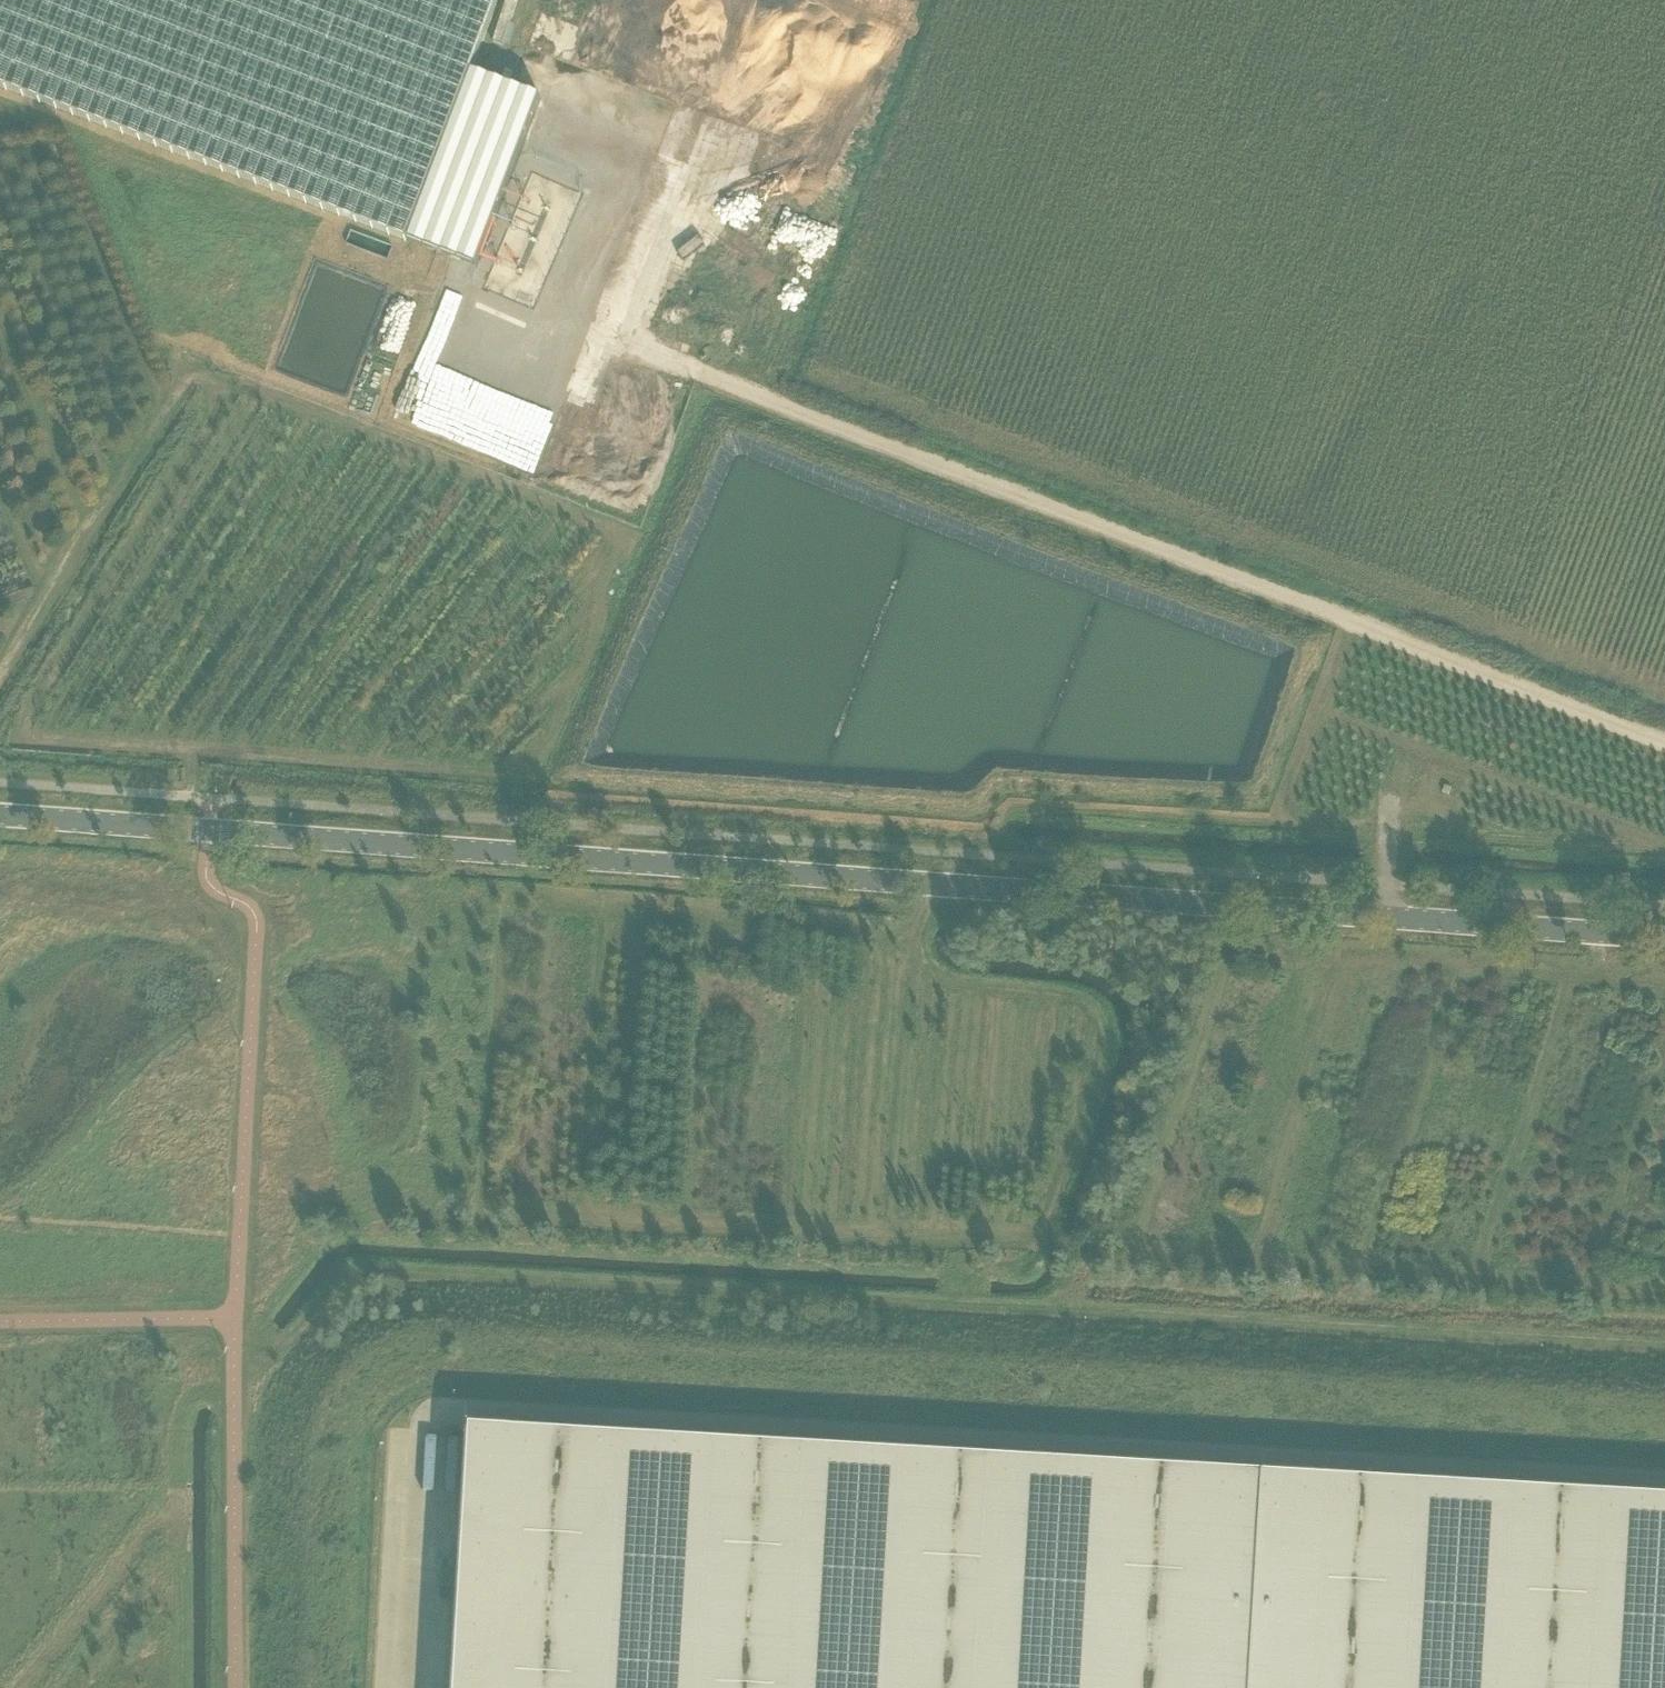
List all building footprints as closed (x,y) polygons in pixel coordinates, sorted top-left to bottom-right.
[(408,239),(472,73),(499,0),(0,0),(0,85),(38,100),(408,239)] [(540,98),(472,73),(408,239),(477,266),(540,98)] [(1177,1470),(463,1427),(448,1687),(1664,1687),(1664,1499),(1177,1470)]
